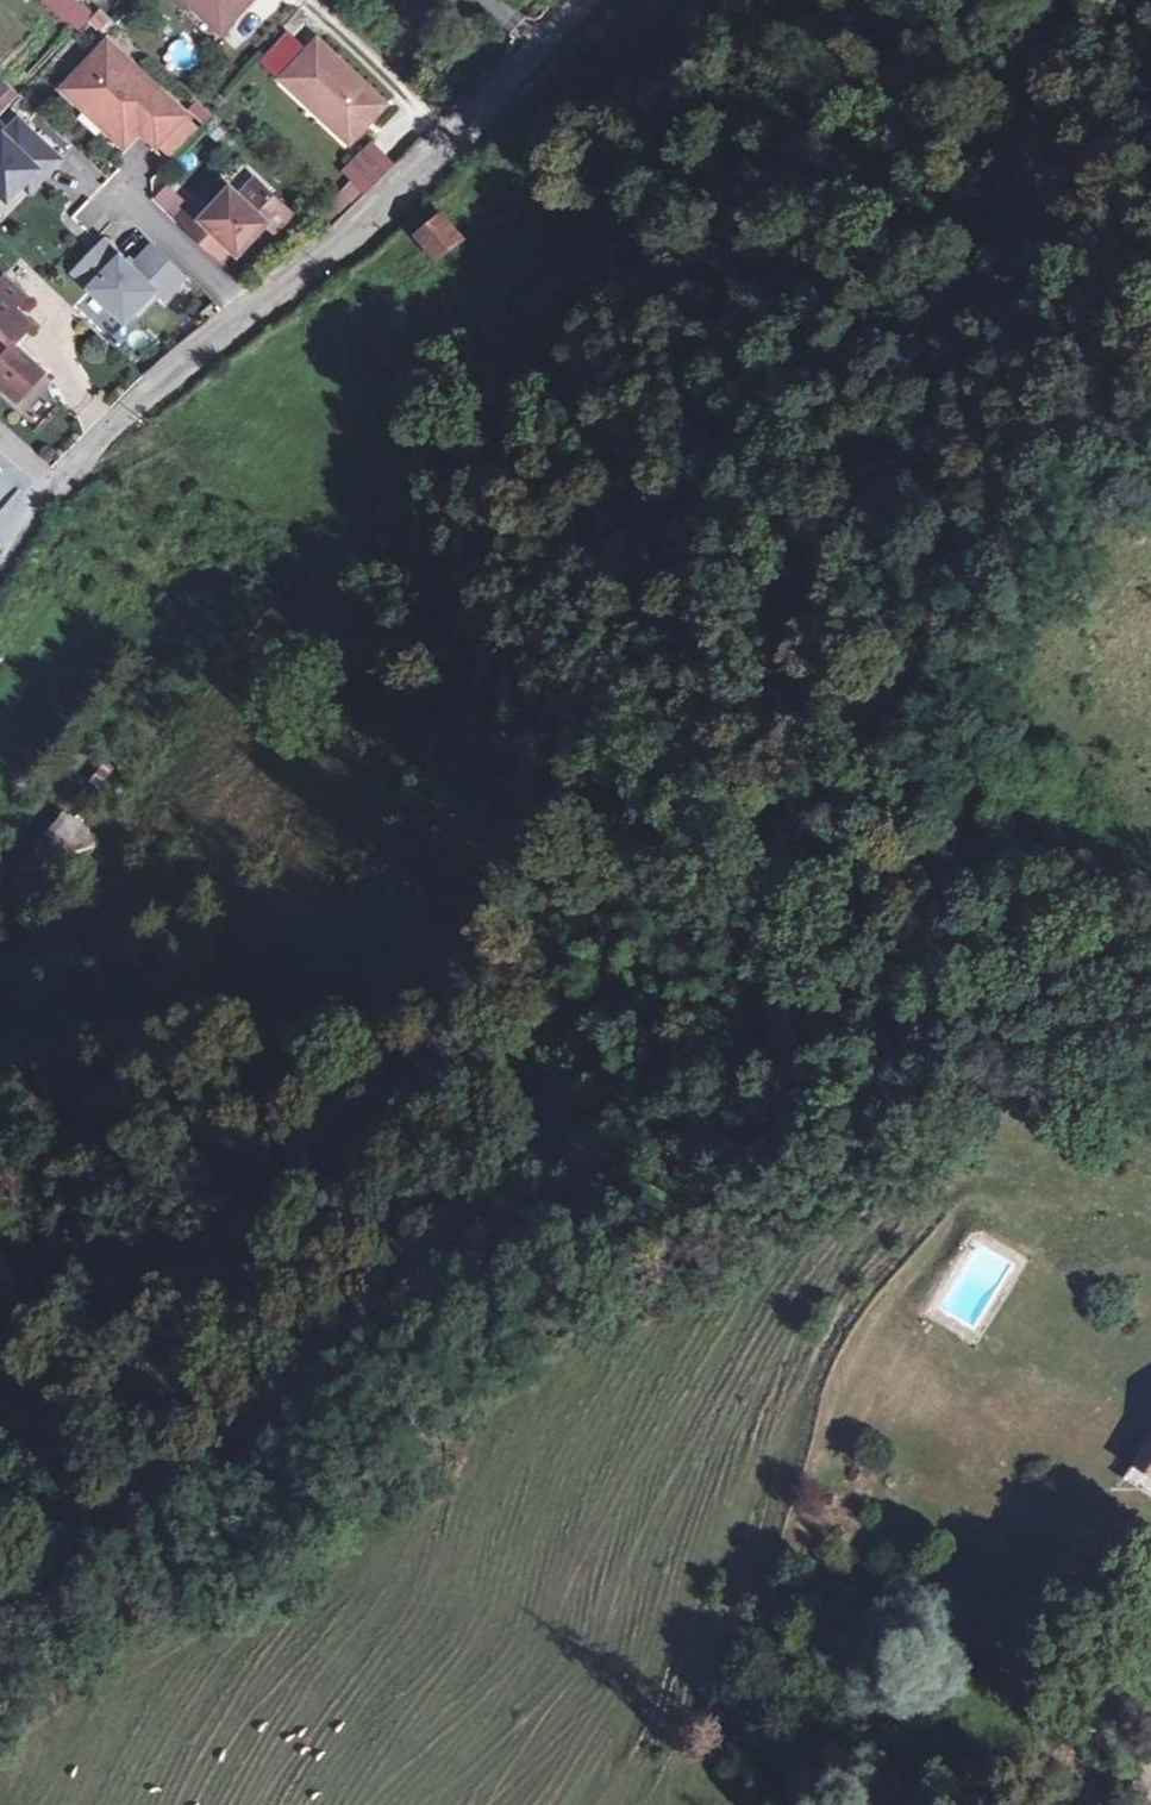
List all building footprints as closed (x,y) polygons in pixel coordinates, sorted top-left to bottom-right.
[(79,29),(94,14),(80,0),(48,0),(79,29)] [(222,31),(226,27),(198,0),(189,0),(222,31)] [(226,27),(251,0),(198,0),(226,27)] [(318,99),(356,136),(386,104),(319,40),(306,53),(289,36),(266,61),(313,106),(318,99)] [(186,114),(108,39),(63,88),(86,110),(105,109),(135,137),(141,130),(157,145),(186,114)] [(20,94),(0,75),(0,114),(20,94)] [(350,142),(356,136),(318,99),(313,106),(350,142)] [(55,160),(71,144),(34,108),(18,125),(55,160)] [(105,109),(86,110),(125,147),(135,137),(105,109)] [(14,202),(55,160),(18,125),(0,143),(0,189),(14,202)] [(191,205),(177,220),(226,267),(267,224),(274,231),(291,213),(256,180),(240,197),(232,189),(205,218),(191,205)] [(353,184),(320,216),(332,228),(365,196),(353,184)] [(420,236),(439,259),(462,240),(443,217),(420,236)] [(105,238),(73,271),(126,322),(157,290),(165,298),(185,277),(151,244),(132,264),(105,238)] [(475,256),(462,240),(439,259),(400,290),(413,306),(475,256)] [(0,287),(0,384),(17,399),(42,372),(12,344),(20,336),(12,329),(23,316),(14,308),(26,295),(8,278),(0,287)] [(12,329),(20,336),(31,324),(23,316),(12,329)] [(54,855),(75,874),(103,842),(80,823),(54,855)] [(41,847),(11,885),(43,911),(73,873),(41,847)]
